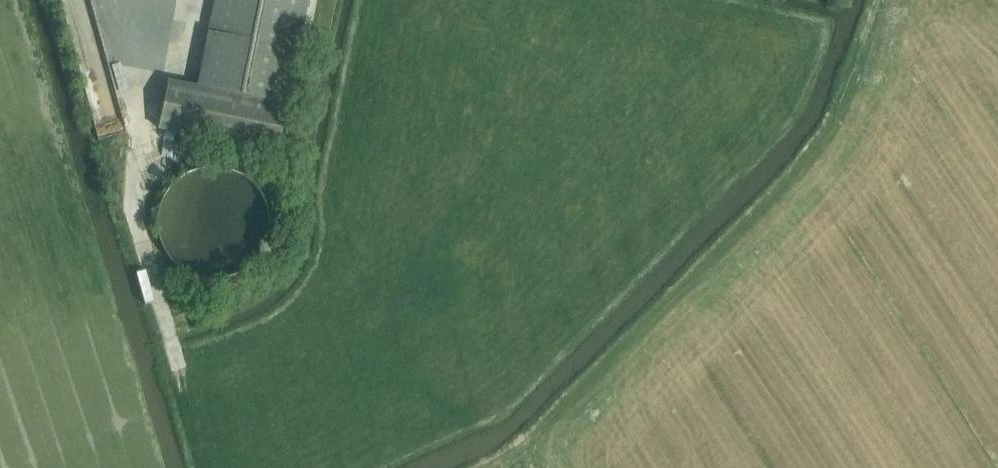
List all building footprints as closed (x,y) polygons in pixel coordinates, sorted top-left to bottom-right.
[(209,33),(197,88),(168,82),(158,129),(277,154),(286,106),(297,52),(307,0),(215,0),(209,33)] [(171,191),(167,196),(165,199),(163,202),(161,208),(160,211),(159,215),(158,219),(158,225),(158,230),(159,236),(160,242),(161,245),(164,252),(168,259),(173,265),(177,269),(182,272),(187,275),(194,279),(199,280),(205,281),(212,282),(218,282),(222,281),(229,279),(237,277),(242,274),(245,272),(251,267),(255,263),(258,258),(261,253),(264,248),(266,243),(267,239),(267,235),(268,231),(268,226),(268,222),(267,216),(266,211),(264,205),(260,198),(256,192),(253,189),(249,185),(246,183),(242,180),(233,175),(228,174),(222,172),(213,172),(205,172),(197,174),(192,176),(189,177),(180,182),(177,184),(173,188),(171,191)]
